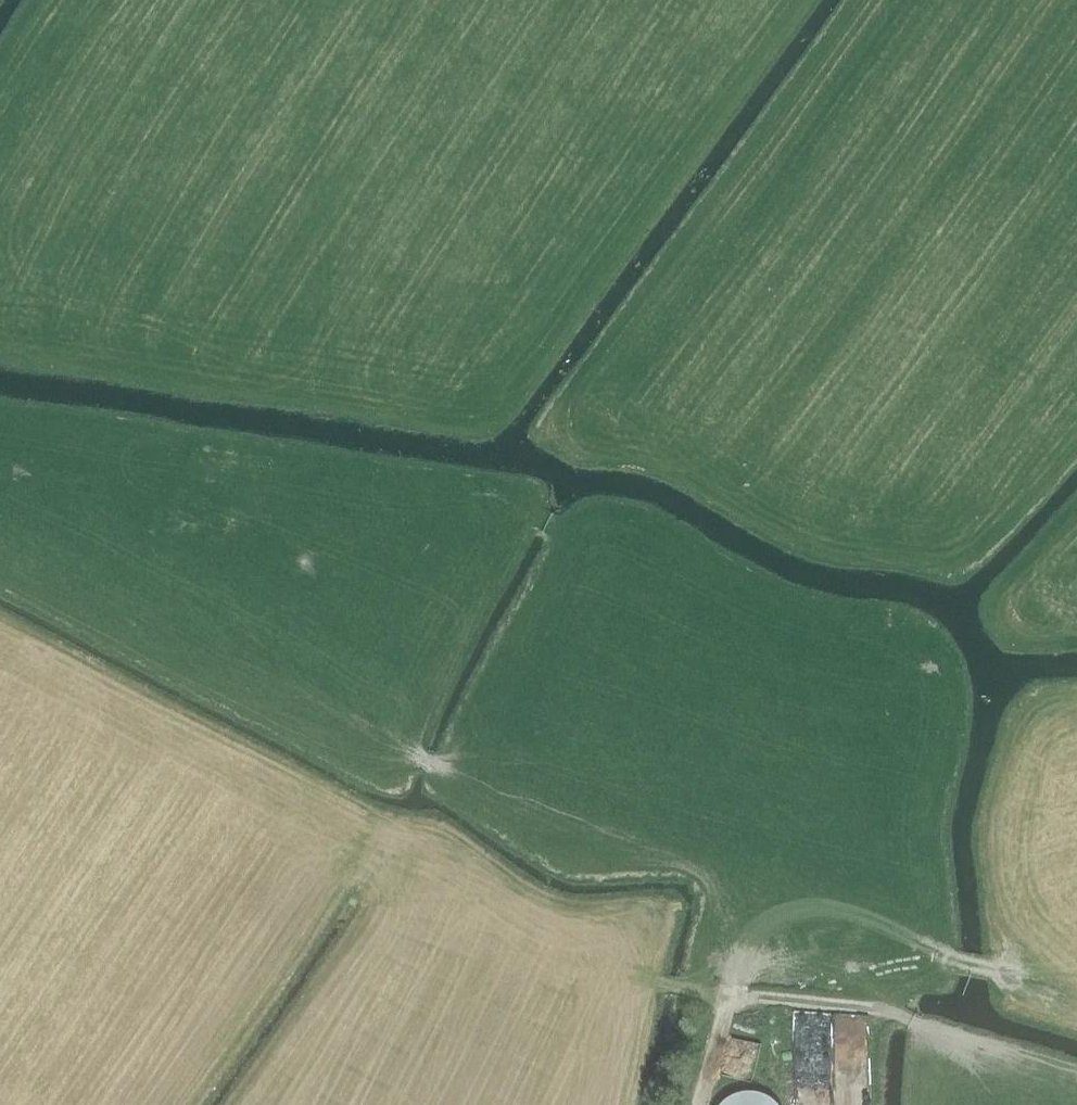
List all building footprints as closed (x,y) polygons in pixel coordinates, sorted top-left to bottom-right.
[(759,1072),(765,1047),(736,1040),(730,1065),(759,1072)] [(776,1103),(773,1100),(767,1097),(764,1095),(761,1094),(757,1094),(750,1093),(743,1093),(736,1095),(732,1097),(726,1100),(724,1103),(721,1104),(778,1104),(776,1103)]
